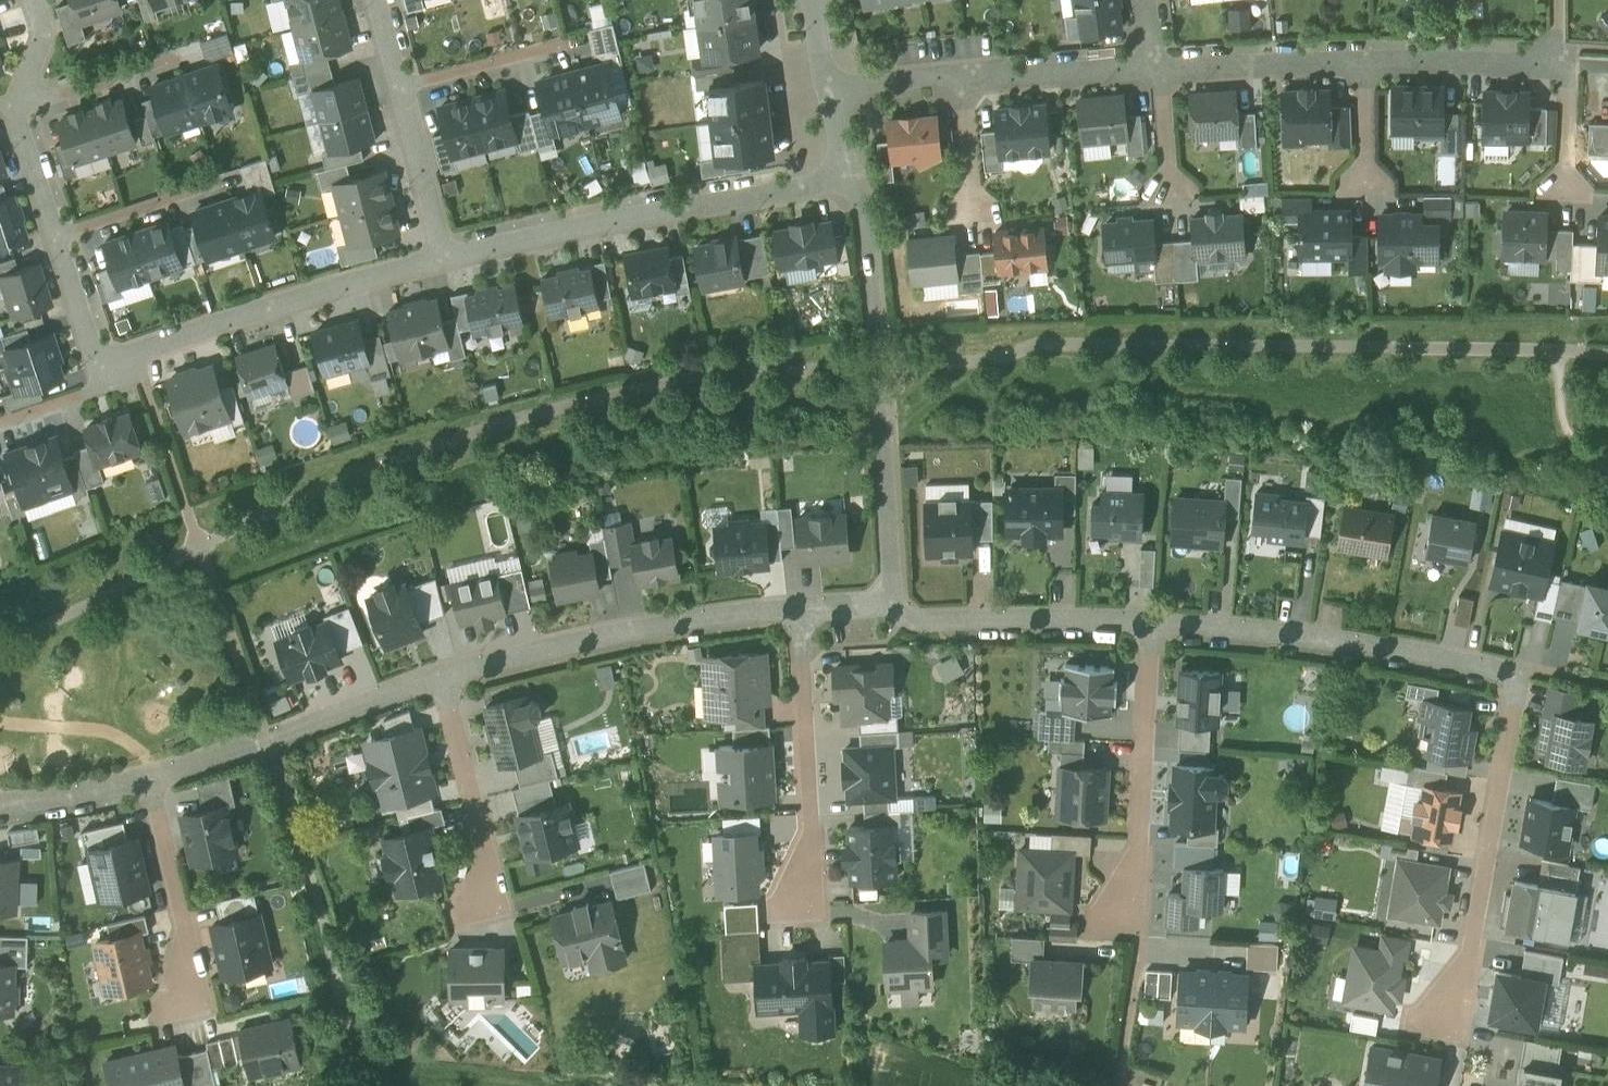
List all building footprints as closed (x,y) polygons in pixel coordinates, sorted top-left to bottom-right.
[(80,22),(81,21),(121,8),(118,0),(73,0),(73,1),(80,22)] [(146,21),(159,17),(155,7),(152,0),(139,0),(146,21)] [(296,29),(342,17),(338,0),(288,0),(296,29)] [(423,0),(405,0),(408,11),(425,7),(423,0)] [(699,25),(753,17),(751,0),(696,0),(699,25)] [(1077,17),(1066,18),(1068,36),(1079,34),(1121,28),(1117,0),(1074,0),(1077,17)] [(56,7),(69,44),(86,38),(81,21),(80,22),(73,1),(56,7)] [(589,5),(592,20),(606,18),(602,2),(589,5)] [(296,29),(304,60),(327,54),(351,48),(342,17),(296,29)] [(705,56),(705,57),(731,54),(758,49),(753,17),(699,25),(688,27),(692,58),(705,56)] [(608,63),(609,65),(622,62),(617,38),(613,24),(588,30),(593,53),(608,62),(608,63)] [(212,60),(234,53),(227,32),(200,41),(205,57),(212,60)] [(290,64),(293,78),(331,68),(327,54),(304,60),(290,64)] [(692,58),(695,75),(734,70),(731,54),(705,57),(705,56),(692,58)] [(574,72),(587,124),(622,115),(609,65),(608,63),(574,72)] [(232,111),(217,65),(186,75),(201,121),(232,111)] [(297,94),(313,91),(313,90),(335,84),(331,68),(293,78),(297,94)] [(734,70),(695,75),(697,90),(709,88),(709,87),(736,84),(734,70)] [(587,124),(574,72),(538,82),(546,109),(552,133),(553,133),(587,124)] [(155,96),(167,132),(201,121),(186,75),(152,87),(155,96)] [(358,78),(335,84),(313,90),(313,91),(321,121),(366,109),(358,78)] [(763,80),(736,84),(709,87),(709,88),(713,122),(767,115),(763,80)] [(1441,131),(1442,131),(1442,113),(1443,88),(1393,88),(1393,131),(1441,131)] [(1302,136),(1302,140),(1329,139),(1331,139),(1329,108),(1329,90),(1313,90),(1313,89),(1311,89),(1311,91),(1303,91),(1303,89),(1300,89),(1300,91),(1283,91),(1284,136),(1302,136)] [(504,91),(472,99),(485,148),(515,140),(517,140),(511,116),(504,91)] [(1483,142),(1510,143),(1510,137),(1527,137),(1528,137),(1528,108),(1529,94),(1514,93),(1514,91),(1511,91),(1511,93),(1502,93),(1502,91),(1500,91),(1500,93),(1484,92),(1483,142)] [(1191,95),(1193,137),(1237,134),(1238,134),(1236,113),(1235,92),(1191,95)] [(142,101),(147,116),(154,136),(167,132),(155,96),(142,101)] [(1079,101),(1083,142),(1126,138),(1127,138),(1125,117),(1123,96),(1079,101)] [(454,156),(485,148),(472,99),(440,107),(447,133),(453,156),(454,156)] [(93,110),(107,151),(135,142),(121,101),(111,104),(110,100),(99,104),(100,108),(93,110)] [(998,131),(1001,156),(1002,156),(1049,152),(1044,106),(1028,107),(1028,106),(1012,107),(1012,109),(996,110),(998,131)] [(1329,139),(1330,146),(1350,145),(1348,107),(1329,108),(1331,139),(1329,139)] [(1527,143),(1546,144),(1547,109),(1528,108),(1528,137),(1527,137),(1527,143)] [(329,152),(330,153),(360,145),(375,141),(366,109),(321,121),(329,152)] [(530,114),(539,147),(540,151),(557,147),(553,133),(552,133),(546,109),(530,114)] [(67,141),(74,162),(107,151),(93,110),(83,113),(82,110),(72,113),(73,117),(60,121),(67,141)] [(515,140),(519,152),(539,147),(530,114),(529,111),(511,116),(517,140),(515,140)] [(1237,134),(1238,150),(1257,149),(1255,112),(1236,113),(1238,134),(1237,134)] [(1441,152),(1458,153),(1458,113),(1442,113),(1442,131),(1441,131),(1441,152)] [(1126,138),(1128,156),(1144,154),(1140,115),(1125,117),(1127,138),(1126,138)] [(155,141),(154,136),(147,116),(135,120),(143,145),(155,141)] [(718,159),(718,160),(740,157),(749,156),(772,153),(768,116),(714,122),(718,159)] [(915,158),(920,166),(940,155),(936,117),(917,119),(917,117),(901,118),(901,120),(888,122),(890,142),(892,160),(915,158)] [(1607,155),(1607,124),(1589,123),(1588,154),(1607,155)] [(981,132),(985,171),(1003,169),(1002,156),(1001,156),(998,131),(981,132)] [(433,136),(442,172),(457,168),(454,156),(453,156),(447,133),(433,136)] [(55,145),(66,179),(78,174),(74,162),(67,141),(55,145)] [(877,143),(881,182),(894,181),(892,160),(890,142),(877,143)] [(322,153),(326,169),(347,164),(364,159),(360,145),(330,153),(329,152),(322,153)] [(751,169),(749,156),(740,157),(741,171),(751,169)] [(701,161),(703,178),(741,171),(740,157),(718,160),(718,159),(701,161)] [(261,190),(263,196),(276,192),(266,159),(240,167),(248,189),(258,186),(260,191),(261,190)] [(335,185),(351,181),(347,164),(326,169),(318,171),(322,190),(335,187),(335,185)] [(343,215),(391,202),(383,173),(351,181),(335,185),(335,187),(343,215)] [(260,191),(228,201),(243,247),(275,236),(270,222),(272,221),(271,219),(269,219),(266,209),(267,209),(263,196),(261,190),(260,191)] [(1265,193),(1244,193),(1244,208),(1264,209),(1265,193)] [(1427,218),(1451,218),(1451,195),(1424,196),(1424,216),(1427,218)] [(25,238),(12,196),(6,197),(0,199),(0,246),(25,238)] [(1283,197),(1283,220),(1301,220),(1301,212),(1311,212),(1311,197),(1283,197)] [(208,258),(243,247),(228,201),(193,213),(197,225),(208,258)] [(350,243),(350,244),(374,238),(399,231),(391,202),(343,215),(350,243)] [(1210,255),(1211,259),(1245,256),(1242,214),(1222,216),(1222,211),(1207,212),(1207,217),(1192,218),(1194,240),(1195,256),(1196,256),(1210,255)] [(1349,256),(1350,256),(1350,235),(1350,211),(1311,212),(1301,212),(1301,220),(1301,256),(1349,256)] [(1504,256),(1543,258),(1545,229),(1545,214),(1506,213),(1504,256)] [(1387,270),(1413,270),(1413,260),(1437,260),(1437,225),(1420,225),(1420,221),(1414,215),(1380,216),(1381,260),(1387,260),(1387,270)] [(1607,270),(1607,217),(1599,216),(1598,245),(1597,270),(1603,270),(1607,270)] [(134,232),(149,278),(183,266),(171,229),(168,221),(134,232)] [(1107,260),(1136,257),(1154,256),(1155,256),(1154,243),(1152,221),(1104,225),(1107,260)] [(776,232),(782,267),(835,258),(832,237),(830,223),(811,226),(810,222),(793,225),(794,229),(776,232)] [(196,262),(185,229),(184,225),(171,229),(183,266),(196,262)] [(197,225),(185,229),(196,262),(208,258),(197,225)] [(1016,270),(1020,273),(1031,272),(1034,268),(1047,267),(1046,261),(1050,257),(1049,249),(1045,245),(1043,228),(995,233),(997,252),(999,272),(1000,272),(1016,270)] [(1543,258),(1556,258),(1558,230),(1545,229),(1543,258)] [(1573,231),(1558,230),(1556,258),(1556,269),(1571,270),(1572,244),(1573,231)] [(149,278),(134,232),(105,242),(113,266),(120,287),(121,286),(149,278)] [(736,239),(743,278),(769,273),(763,234),(736,239)] [(835,258),(838,276),(851,273),(845,235),(832,237),(835,258)] [(1349,272),(1368,272),(1367,235),(1350,235),(1350,256),(1349,256),(1349,272)] [(909,241),(913,283),(957,278),(955,254),(953,236),(909,241)] [(695,248),(703,286),(743,279),(743,278),(736,239),(736,237),(712,242),(713,245),(695,248)] [(337,246),(342,265),(378,255),(374,238),(350,244),(350,243),(337,246)] [(1194,240),(1174,241),(1177,280),(1198,279),(1197,260),(1196,256),(1195,256),(1194,240)] [(1156,282),(1177,280),(1174,241),(1154,243),(1155,256),(1154,256),(1155,270),(1156,282)] [(1571,281),(1603,282),(1603,270),(1597,270),(1598,245),(1572,244),(1571,270),(1571,281)] [(647,291),(649,294),(659,292),(660,288),(676,285),(671,258),(669,249),(626,257),(632,290),(645,287),(646,291),(647,291)] [(957,278),(959,293),(983,290),(983,284),(980,254),(979,252),(955,254),(957,278)] [(980,254),(983,284),(1001,282),(1000,272),(999,272),(997,252),(980,254)] [(676,285),(677,295),(690,292),(683,256),(671,258),(676,285)] [(1155,270),(1154,256),(1136,257),(1137,271),(1154,269),(1154,270),(1155,270)] [(1,274),(18,269),(14,257),(0,261),(0,275),(1,274)] [(1,274),(15,316),(48,305),(34,263),(18,269),(1,274)] [(591,267),(599,299),(611,296),(605,264),(591,267)] [(108,301),(124,295),(121,286),(120,287),(113,266),(99,272),(108,301)] [(541,278),(550,317),(566,313),(567,316),(587,312),(587,308),(600,305),(599,299),(591,267),(580,270),(579,266),(558,271),(559,274),(541,278)] [(488,330),(488,334),(509,329),(508,326),(524,322),(516,284),(498,288),(497,285),(476,289),(477,293),(466,295),(473,327),(474,333),(488,330)] [(1585,307),(1598,309),(1601,285),(1588,284),(1585,307)] [(987,313),(998,313),(997,288),(986,288),(987,313)] [(452,298),(457,318),(460,330),(473,327),(466,295),(452,298)] [(415,354),(417,360),(434,355),(432,349),(447,345),(449,345),(443,321),(437,298),(388,311),(400,358),(415,354)] [(466,356),(460,330),(457,318),(443,321),(449,345),(447,345),(451,360),(466,356)] [(314,333),(325,373),(349,366),(366,361),(369,360),(364,339),(358,320),(314,333)] [(4,350),(8,348),(8,347),(30,340),(26,328),(0,337),(4,350)] [(14,391),(15,392),(37,384),(61,376),(56,360),(58,359),(50,334),(30,340),(8,347),(8,348),(13,363),(6,366),(14,391)] [(370,375),(371,380),(386,376),(391,374),(380,335),(364,339),(369,360),(366,361),(370,375)] [(237,357),(249,395),(271,388),(271,387),(276,388),(280,386),(283,383),(284,384),(284,383),(288,382),(285,372),(276,345),(237,357)] [(432,349),(434,355),(436,363),(451,360),(447,345),(432,349)] [(366,361),(349,366),(353,380),(370,375),(366,361)] [(181,414),(186,431),(210,423),(228,417),(230,417),(220,389),(212,365),(196,371),(195,369),(178,374),(179,376),(169,380),(175,397),(173,398),(170,403),(173,412),(179,415),(181,414)] [(288,382),(293,397),(315,390),(308,365),(285,372),(288,382)] [(349,366),(325,373),(329,388),(353,382),(353,380),(349,366)] [(386,376),(371,380),(376,395),(391,391),(386,376)] [(271,388),(249,395),(254,410),(293,397),(288,382),(284,383),(284,384),(283,383),(280,386),(276,388),(271,387),(271,388)] [(1,395),(5,409),(41,397),(37,384),(15,392),(14,391),(1,395)] [(228,417),(231,425),(234,425),(245,421),(233,385),(220,389),(230,417),(228,417)] [(91,445),(98,464),(99,463),(141,449),(130,414),(115,419),(114,417),(100,421),(101,423),(86,428),(91,445)] [(231,425),(228,417),(210,423),(216,441),(237,434),(234,425),(231,425)] [(346,420),(326,426),(332,444),(352,438),(346,420)] [(16,488),(21,505),(22,504),(52,495),(50,490),(70,484),(71,488),(72,488),(73,487),(64,458),(56,436),(4,453),(16,488)] [(273,443),(254,449),(260,468),(274,463),(272,459),(278,457),(273,443)] [(75,450),(76,454),(87,487),(105,482),(99,463),(98,464),(91,445),(75,450)] [(89,492),(87,487),(76,454),(64,458),(73,487),(72,488),(75,496),(89,492)] [(1061,514),(1075,514),(1076,474),(1055,474),(1055,490),(1061,490),(1061,514)] [(1224,516),(1239,517),(1242,478),(1226,477),(1225,503),(1224,516)] [(8,509),(3,492),(0,482),(0,512),(8,509)] [(50,490),(52,495),(71,488),(70,484),(50,490)] [(16,488),(3,492),(8,509),(11,517),(25,513),(22,504),(21,505),(16,488)] [(1024,540),(1045,540),(1045,533),(1061,533),(1061,514),(1061,490),(1055,490),(1009,490),(1009,533),(1024,533),(1024,540)] [(1092,503),(1092,532),(1110,532),(1110,538),(1122,538),(1123,535),(1142,535),(1143,496),(1132,495),(1132,492),(1101,491),(1101,504),(1092,503)] [(1268,538),(1287,540),(1287,532),(1303,534),(1307,502),(1306,502),(1280,499),(1280,495),(1257,492),(1252,529),(1268,531),(1268,538)] [(1303,534),(1321,536),(1325,498),(1307,496),(1306,502),(1307,502),(1303,534)] [(939,502),(925,502),(927,555),(941,554),(959,554),(972,553),(972,540),(970,501),(956,501),(956,497),(939,498),(939,502)] [(1172,542),(1222,545),(1224,516),(1225,503),(1175,499),(1172,542)] [(994,540),(993,500),(970,501),(972,540),(994,540)] [(529,507),(516,508),(519,532),(533,530),(529,507)] [(778,508),(781,547),(795,546),(791,507),(778,508)] [(1338,547),(1387,555),(1393,516),(1344,508),(1338,547)] [(600,514),(602,527),(623,523),(620,510),(600,514)] [(1433,514),(1425,555),(1468,562),(1475,522),(1433,514)] [(819,559),(819,562),(832,561),(832,558),(847,556),(846,537),(849,537),(846,516),(831,517),(830,515),(812,516),(812,519),(796,521),(798,542),(801,541),(803,561),(819,559)] [(719,558),(720,571),(769,566),(768,562),(764,523),(749,524),(749,520),(729,522),(729,526),(716,527),(717,540),(716,541),(711,546),(712,553),(717,558),(719,558)] [(602,527),(605,538),(610,566),(635,560),(633,545),(634,545),(629,522),(623,523),(602,527)] [(764,523),(768,562),(782,560),(779,522),(764,523)] [(590,541),(605,538),(602,527),(587,528),(590,541)] [(1287,532),(1287,540),(1303,542),(1303,534),(1287,532)] [(1539,593),(1541,594),(1545,580),(1553,543),(1503,532),(1491,583),(1539,593)] [(635,560),(640,584),(678,577),(671,538),(658,541),(657,536),(645,539),(646,543),(634,545),(633,545),(635,560)] [(610,566),(605,538),(590,541),(592,553),(597,580),(612,577),(610,566)] [(1153,586),(1155,549),(1141,548),(1139,586),(1153,586)] [(552,560),(560,599),(599,592),(597,580),(592,553),(577,556),(577,550),(557,554),(558,559),(552,560)] [(447,567),(451,584),(497,574),(522,569),(518,555),(496,561),(494,555),(447,567)] [(497,574),(506,613),(531,607),(522,569),(497,574)] [(451,584),(461,623),(506,613),(497,574),(451,584)] [(406,588),(420,624),(445,614),(436,577),(406,588)] [(543,577),(528,580),(532,602),(547,599),(543,577)] [(1559,583),(1552,617),(1578,623),(1587,584),(1561,578),(1559,583)] [(1552,617),(1559,583),(1545,580),(1541,594),(1539,593),(1534,617),(1551,621),(1552,617)] [(1607,633),(1607,586),(1588,581),(1587,584),(1578,623),(1577,626),(1607,633)] [(369,599),(387,646),(423,632),(420,624),(406,588),(405,585),(394,589),(392,583),(377,589),(380,595),(369,599)] [(1474,599),(1459,596),(1453,624),(1468,627),(1474,599)] [(349,607),(324,617),(326,623),(338,653),(363,643),(349,607)] [(271,624),(278,642),(294,635),(292,631),(309,625),(304,611),(271,624)] [(338,653),(326,623),(311,629),(309,625),(292,631),(294,635),(278,642),(292,678),(308,672),(310,676),(326,669),(325,666),(341,659),(338,653)] [(712,684),(714,716),(724,716),(736,715),(735,704),(763,702),(768,697),(766,659),(761,654),(709,657),(705,662),(706,678),(712,684)] [(944,680),(964,670),(956,654),(936,663),(944,680)] [(1076,713),(1112,715),(1112,713),(1111,713),(1112,699),(1115,699),(1115,700),(1116,700),(1117,681),(1116,681),(1116,682),(1113,682),(1114,668),(1115,668),(1115,666),(1065,664),(1065,665),(1066,665),(1065,679),(1063,679),(1063,678),(1061,678),(1060,697),(1062,697),(1062,696),(1064,697),(1064,710),(1063,710),(1063,712),(1076,713)] [(834,670),(835,689),(844,689),(844,698),(846,721),(859,720),(869,719),(869,716),(887,715),(886,695),(893,695),(892,666),(834,670)] [(1211,724),(1217,725),(1218,709),(1219,709),(1221,688),(1220,688),(1220,673),(1181,670),(1178,722),(1181,722),(1211,724)] [(1424,700),(1437,702),(1439,689),(1408,683),(1406,697),(1424,700)] [(1548,700),(1574,705),(1576,692),(1550,687),(1548,700)] [(836,698),(844,698),(844,689),(835,689),(836,698)] [(902,694),(893,695),(886,695),(887,715),(887,716),(898,715),(903,715),(902,694)] [(269,702),(274,715),(291,708),(286,695),(269,702)] [(526,703),(525,697),(486,707),(491,723),(488,727),(493,747),(497,748),(501,764),(514,761),(539,755),(539,753),(531,721),(537,719),(541,713),(539,705),(532,701),(526,703)] [(1429,753),(1468,760),(1472,739),(1463,737),(1469,708),(1437,702),(1424,700),(1418,734),(1432,737),(1429,753)] [(1574,705),(1548,700),(1544,721),(1555,723),(1557,715),(1571,717),(1574,705)] [(736,715),(737,728),(764,727),(763,702),(735,704),(736,715)] [(384,720),(388,736),(415,729),(410,710),(384,720)] [(1038,738),(1074,740),(1076,713),(1063,712),(1040,710),(1038,738)] [(552,715),(537,719),(531,721),(539,753),(552,750),(558,777),(567,775),(552,715)] [(724,716),(725,729),(737,728),(736,715),(724,716)] [(899,745),(898,731),(898,715),(887,716),(887,715),(869,716),(869,719),(859,720),(859,733),(860,747),(893,746),(893,747),(899,746),(899,745)] [(1549,759),(1582,765),(1590,721),(1571,717),(1557,715),(1555,723),(1544,721),(1539,747),(1551,749),(1549,759)] [(1179,750),(1209,752),(1211,724),(1181,722),(1179,750)] [(733,729),(734,747),(771,745),(770,727),(733,729)] [(383,785),(388,803),(395,801),(431,792),(435,791),(419,728),(415,729),(388,736),(371,740),(376,758),(371,759),(377,786),(383,785)] [(912,730),(898,731),(899,745),(912,745),(912,730)] [(1048,752),(1061,753),(1084,754),(1085,741),(1049,739),(1048,752)] [(376,758),(371,740),(363,743),(367,758),(371,759),(376,758)] [(721,779),(722,800),(774,797),(771,745),(734,747),(719,748),(720,769),(731,768),(732,778),(721,779)] [(847,787),(848,801),(863,800),(889,798),(896,798),(893,747),(893,746),(860,747),(845,748),(846,760),(846,768),(852,769),(852,777),(847,779),(847,787)] [(558,777),(552,750),(539,753),(539,755),(514,761),(520,786),(550,779),(558,777)] [(1083,768),(1084,754),(1061,753),(1060,767),(1083,768)] [(844,788),(847,787),(847,779),(852,777),(852,769),(846,768),(846,760),(842,760),(844,788)] [(1423,785),(1444,789),(1447,772),(1409,765),(1405,784),(1423,787),(1423,785)] [(1227,779),(1222,774),(1215,773),(1215,768),(1176,766),(1175,783),(1171,783),(1170,807),(1173,808),(1173,825),(1188,826),(1212,827),(1214,793),(1221,793),(1226,788),(1227,779)] [(1064,816),(1105,818),(1106,799),(1104,799),(1104,789),(1107,789),(1108,770),(1083,768),(1060,767),(1058,799),(1065,799),(1064,816)] [(197,785),(203,811),(225,805),(225,807),(236,804),(229,776),(197,785)] [(1556,777),(1552,802),(1574,806),(1590,809),(1595,783),(1556,777)] [(512,788),(520,815),(557,805),(550,779),(520,786),(512,788)] [(1405,784),(1400,814),(1413,816),(1416,800),(1420,801),(1423,787),(1405,784)] [(379,805),(388,803),(383,785),(377,786),(375,789),(379,805)] [(1423,785),(1423,787),(1420,801),(1416,800),(1413,816),(1417,817),(1414,833),(1426,836),(1450,840),(1458,792),(1444,789),(1423,785)] [(399,818),(408,816),(425,812),(435,809),(431,792),(395,801),(399,818)] [(936,796),(896,798),(889,798),(890,811),(900,811),(912,810),(936,809),(936,796)] [(900,811),(890,811),(889,798),(863,800),(864,813),(865,826),(892,824),(892,825),(901,825),(900,811)] [(1530,798),(1523,841),(1567,849),(1574,806),(1552,802),(1530,798)] [(520,815),(519,816),(519,817),(520,817),(526,838),(523,839),(526,852),(529,851),(530,855),(545,852),(576,844),(571,823),(566,803),(557,805),(520,815)] [(182,815),(193,862),(236,852),(233,839),(235,835),(232,821),(228,818),(225,807),(225,805),(203,811),(182,815)] [(439,808),(435,809),(425,812),(429,826),(431,826),(443,823),(439,808)] [(915,858),(912,810),(900,811),(901,825),(892,825),(893,842),(900,842),(901,859),(915,858)] [(429,826),(425,812),(408,816),(412,831),(429,826)] [(1417,817),(1413,816),(1400,814),(1397,830),(1414,833),(1417,817)] [(754,833),(759,833),(758,816),(725,817),(726,835),(754,833)] [(571,823),(576,844),(594,839),(589,819),(571,823)] [(81,832),(86,851),(90,850),(90,849),(128,840),(124,822),(81,832)] [(851,863),(852,880),(895,878),(894,860),(901,859),(900,842),(893,842),(892,825),(892,824),(865,826),(849,827),(850,844),(851,863)] [(394,876),(398,891),(443,880),(438,860),(440,859),(434,837),(432,837),(429,826),(412,831),(385,838),(389,853),(383,855),(389,877),(394,876)] [(1187,843),(1214,845),(1217,845),(1219,828),(1212,827),(1188,826),(1187,843)] [(7,832),(10,845),(40,840),(37,827),(7,832)] [(720,889),(757,888),(756,870),(761,870),(760,850),(755,851),(754,833),(726,835),(717,835),(717,840),(718,858),(720,889)] [(1073,853),(1090,854),(1091,835),(1052,833),(1052,835),(1051,850),(1073,851),(1073,853)] [(1030,834),(1030,849),(1051,850),(1052,835),(1030,834)] [(1450,840),(1426,836),(1424,850),(1447,853),(1450,840)] [(101,894),(108,899),(149,890),(138,844),(130,840),(128,840),(90,849),(90,850),(101,894)] [(718,858),(717,840),(703,841),(704,858),(718,858)] [(1186,866),(1213,868),(1214,845),(1187,843),(1175,843),(1174,865),(1186,866)] [(851,863),(850,844),(842,844),(842,864),(851,863)] [(1398,858),(1416,861),(1419,849),(1390,844),(1388,857),(1398,858)] [(999,905),(1070,909),(1073,853),(1073,851),(1051,850),(1030,849),(1021,849),(1018,889),(1000,888),(999,905)] [(545,852),(530,855),(533,868),(548,865),(545,852)] [(1389,914),(1439,922),(1442,905),(1444,893),(1448,867),(1416,861),(1398,858),(1389,914)] [(1542,859),(1538,884),(1575,891),(1579,866),(1542,859)] [(611,871),(617,897),(651,888),(644,862),(611,871)] [(15,909),(17,864),(0,864),(0,909),(15,909)] [(1167,924),(1196,926),(1197,908),(1221,910),(1223,868),(1213,868),(1186,866),(1184,894),(1169,893),(1167,924)] [(1515,880),(1513,893),(1509,913),(1507,926),(1567,937),(1575,891),(1538,884),(1515,880)] [(127,899),(132,913),(156,904),(150,889),(127,899)] [(216,901),(221,922),(259,913),(254,892),(216,901)] [(1502,912),(1509,913),(1513,893),(1505,892),(1502,912)] [(1444,893),(1442,905),(1449,906),(1452,894),(1444,893)] [(1310,895),(1309,913),(1334,914),(1335,896),(1310,895)] [(590,952),(594,966),(625,958),(611,901),(590,906),(589,902),(574,906),(575,910),(554,915),(565,959),(590,952)] [(734,916),(758,915),(758,902),(734,903),(734,916)] [(734,903),(725,903),(726,931),(759,929),(758,915),(734,916),(734,903)] [(912,912),(914,940),(944,938),(943,910),(912,912)] [(1069,913),(1056,912),(1056,925),(1069,925),(1069,913)] [(1500,924),(1507,926),(1509,913),(1502,912),(1500,924)] [(220,956),(225,975),(271,964),(259,913),(221,922),(213,924),(218,944),(220,944),(222,955),(220,956)] [(108,924),(111,939),(140,932),(140,933),(150,931),(146,915),(108,924)] [(1077,926),(1069,925),(1056,925),(1051,925),(1051,937),(1076,939),(1077,926)] [(721,931),(724,979),(757,977),(756,964),(761,964),(759,929),(726,931),(721,931)] [(96,942),(107,990),(151,980),(140,933),(140,932),(111,939),(96,942)] [(28,965),(29,936),(0,935),(0,963),(14,963),(14,965),(28,965)] [(1011,958),(1032,959),(1032,958),(1043,959),(1045,937),(1013,935),(1011,958)] [(1400,954),(1405,955),(1407,940),(1384,936),(1381,951),(1400,954)] [(886,941),(888,985),(902,984),(918,983),(932,983),(930,955),(945,955),(944,938),(914,940),(886,941)] [(1247,967),(1277,969),(1278,944),(1248,942),(1247,967)] [(1346,998),(1391,1006),(1400,954),(1381,951),(1355,946),(1346,998)] [(466,1003),(489,1002),(489,996),(491,996),(491,995),(504,995),(504,955),(495,955),(495,947),(451,947),(452,995),(466,995),(466,1003)] [(504,947),(495,947),(495,955),(504,955),(504,947)] [(1544,979),(1559,982),(1564,956),(1525,949),(1520,975),(1544,979)] [(830,960),(831,981),(846,980),(845,953),(829,954),(830,960)] [(802,1005),(803,1032),(834,1030),(831,981),(830,960),(806,961),(806,955),(784,956),(784,963),(761,964),(756,964),(757,977),(758,1008),(802,1005)] [(1035,1002),(1075,1004),(1076,987),(1081,987),(1083,961),(1043,959),(1032,958),(1032,959),(1031,984),(1036,984),(1035,1002)] [(13,1011),(14,1000),(18,1000),(18,984),(14,984),(14,965),(14,963),(0,963),(0,1011),(13,1011)] [(1157,995),(1159,969),(1146,968),(1145,994),(1157,995)] [(1157,995),(1170,996),(1172,970),(1159,969),(1157,995)] [(1200,1024),(1211,1025),(1214,973),(1182,971),(1179,1019),(1196,1019),(1200,1024)] [(1536,1024),(1538,1013),(1542,991),(1544,979),(1520,975),(1499,971),(1491,1016),(1536,1024)] [(1247,974),(1214,973),(1211,1025),(1223,1025),(1227,1021),(1244,1022),(1247,974)] [(918,983),(902,984),(903,1000),(918,999),(918,983)] [(901,1003),(900,987),(886,987),(887,1004),(901,1003)] [(1547,992),(1542,991),(1538,1013),(1543,1014),(1547,992)] [(240,1029),(250,1074),(301,1062),(291,1017),(275,1021),(256,1025),(240,1029)] [(207,1041),(208,1048),(213,1067),(238,1061),(232,1035),(207,1041)] [(1519,1063),(1558,1069),(1562,1043),(1524,1036),(1519,1063)] [(111,1085),(186,1085),(179,1055),(176,1044),(165,1052),(157,1054),(156,1049),(106,1061),(111,1085)] [(176,1044),(156,1049),(157,1054),(165,1052),(176,1044)] [(1440,1057),(1371,1044),(1364,1085),(1435,1085),(1440,1057)] [(208,1048),(179,1055),(186,1085),(207,1085),(217,1084),(208,1048)] [(1519,1063),(1516,1080),(1521,1081),(1520,1085),(1559,1085),(1562,1070),(1558,1069),(1519,1063)] [(21,1065),(19,1065),(19,1066),(0,1065),(0,1085),(20,1085),(21,1065)]
